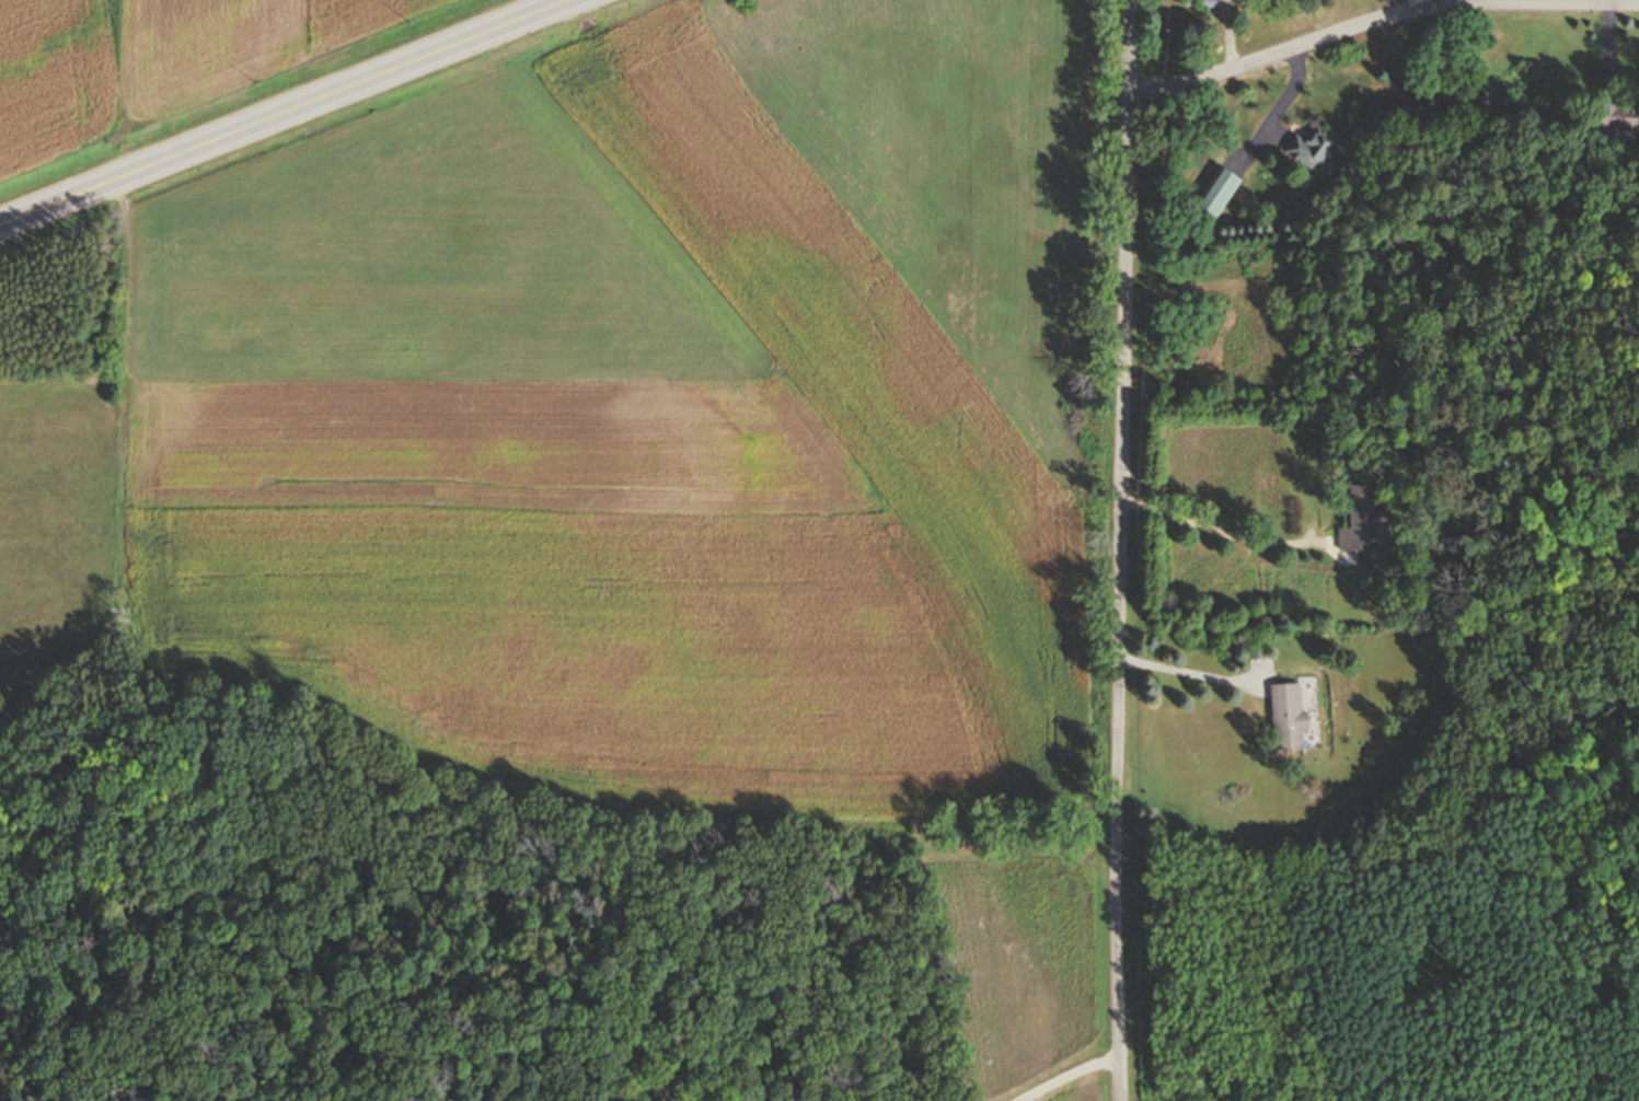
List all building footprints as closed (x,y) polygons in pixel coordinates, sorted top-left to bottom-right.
[(1598,127),(1598,100),(1638,100),(1638,126),(1598,127)] [(1316,121),(1319,125),(1320,124),(1330,129),(1329,130),(1338,137),(1332,146),(1336,148),(1329,158),(1326,155),(1315,171),(1283,148),(1295,131),(1305,138),(1316,121)] [(1240,177),(1214,218),(1192,204),(1220,163),(1240,177)] [(1348,525),(1348,483),(1375,482),(1375,507),(1385,507),(1385,528),(1370,529),(1371,546),(1361,546),(1361,548),(1338,548),(1338,525),(1348,525)] [(1271,728),(1269,683),(1298,681),(1301,709),(1307,709),(1308,729),(1302,729),(1303,746),(1276,749),(1274,727),(1271,728)]
